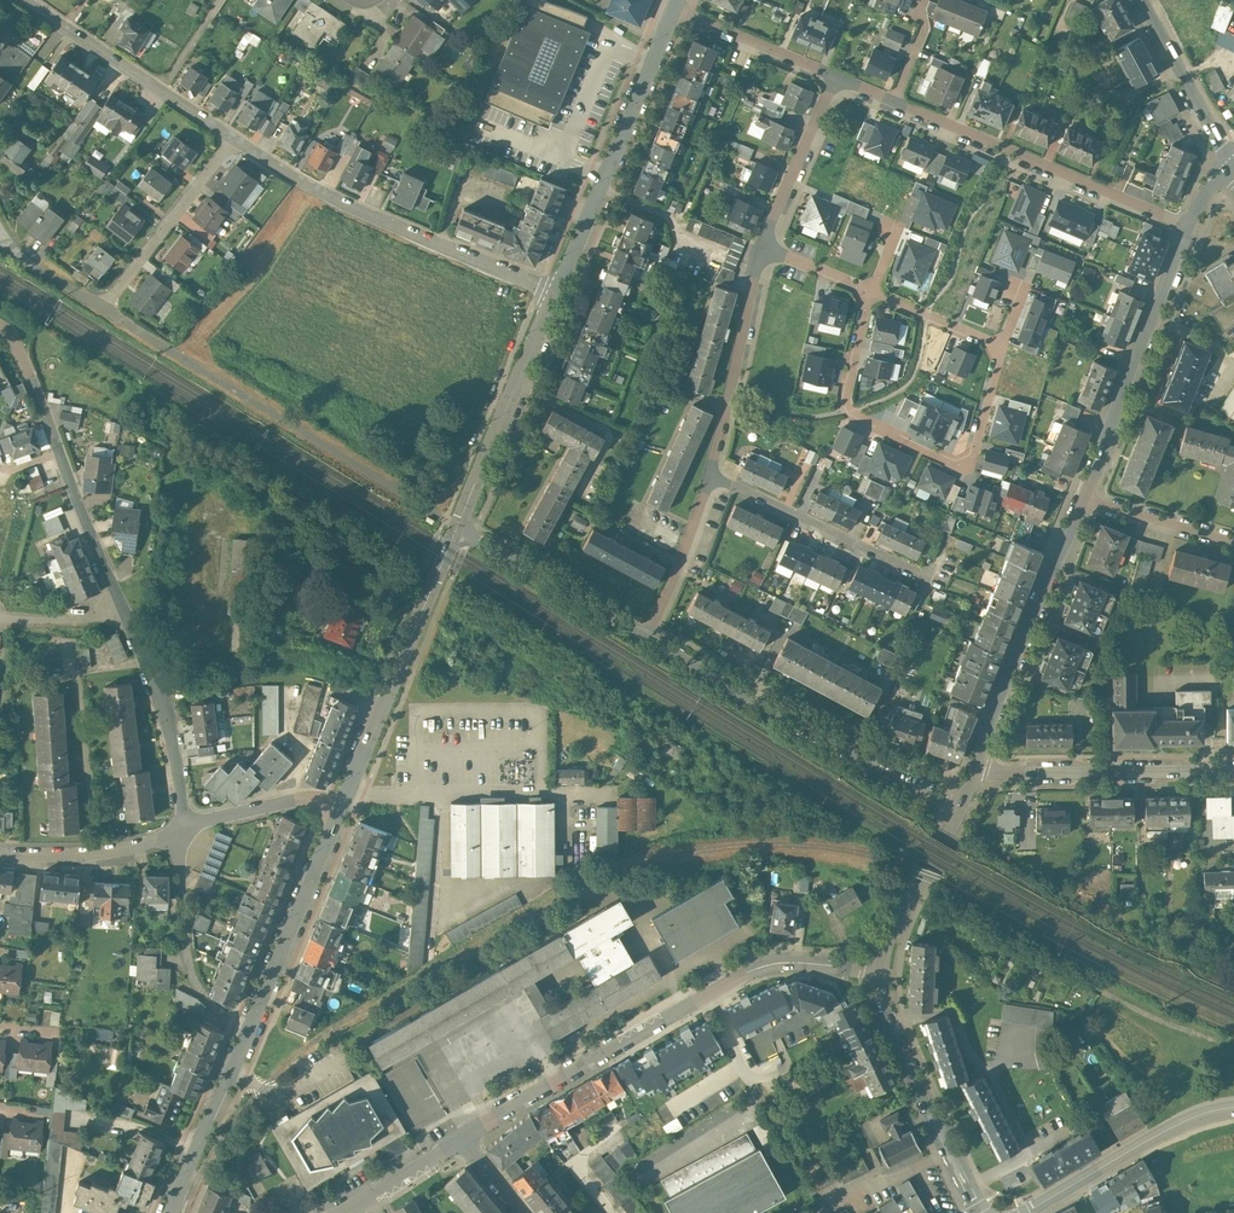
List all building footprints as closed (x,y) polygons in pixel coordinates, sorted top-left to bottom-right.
[(108,21),(113,24),(113,23),(120,12),(127,17),(132,20),(140,7),(131,1),(132,0),(121,0),(108,21)] [(260,10),(276,21),(290,0),(267,0),(260,10)] [(294,6),(301,11),(309,0),(298,0),(294,6)] [(582,29),(587,17),(547,0),(527,0),(491,86),(555,113),(589,32),(582,29)] [(611,11),(634,21),(642,0),(616,0),(611,11)] [(713,0),(719,3),(718,7),(725,10),(726,6),(736,10),(739,1),(741,2),(742,0),(713,0)] [(890,0),(883,0),(883,1),(882,0),(875,0),(873,7),(893,15),(898,3),(890,0)] [(937,4),(932,16),(933,16),(947,22),(956,0),(939,0),(937,4)] [(958,0),(956,0),(947,22),(962,28),(971,5),(958,0)] [(996,0),(994,0),(992,6),(1005,11),(1008,5),(996,0)] [(1102,1),(1102,2),(1099,4),(1098,5),(1098,7),(1098,8),(1099,9),(1099,10),(1096,11),(1100,20),(1098,21),(1099,23),(1124,10),(1119,0),(1103,0),(1102,1)] [(1233,12),(1233,4),(1222,0),(1213,25),(1228,30),(1233,12)] [(937,4),(930,1),(927,7),(927,8),(927,10),(928,15),(932,17),(933,16),(932,16),(937,4)] [(1102,1),(1093,6),(1096,11),(1099,10),(1099,9),(1098,8),(1098,7),(1098,5),(1099,4),(1102,2),(1102,1)] [(1089,9),(1073,2),(1068,16),(1083,22),(1089,9)] [(320,10),(312,4),(306,13),(293,32),(314,46),(326,27),(338,35),(345,25),(329,15),(330,13),(322,8),(320,10)] [(986,12),(971,5),(962,28),(977,34),(980,26),(981,26),(982,25),(981,24),(986,12)] [(992,6),(988,14),(1001,20),(1005,11),(992,6)] [(1124,10),(1099,23),(1101,26),(1103,25),(1110,38),(1133,26),(1124,10)] [(127,17),(120,12),(113,23),(120,28),(127,17)] [(812,18),(801,14),(791,37),(809,45),(820,19),(813,16),(812,18)] [(759,18),(752,15),(748,22),(756,26),(758,21),(758,20),(759,18)] [(429,26),(414,16),(396,43),(416,57),(416,56),(434,30),(429,26)] [(132,20),(127,17),(120,28),(127,32),(120,43),(140,56),(145,48),(141,45),(149,31),(132,20)] [(820,19),(809,45),(825,52),(835,28),(824,23),(825,21),(820,19)] [(445,29),(433,20),(429,26),(434,30),(441,35),(445,29)] [(903,36),(889,30),(883,43),(898,49),(903,36)] [(1220,30),(1214,43),(1233,50),(1233,35),(1220,30)] [(22,41),(12,34),(7,40),(8,41),(17,48),(22,41)] [(1158,73),(1138,36),(1116,49),(1121,57),(1117,59),(1128,79),(1131,77),(1136,86),(1158,73)] [(1073,43),(1060,38),(1055,50),(1068,55),(1073,43)] [(716,50),(693,40),(688,54),(690,54),(681,76),(691,80),(693,77),(703,81),(716,50)] [(8,41),(0,51),(0,100),(31,58),(17,48),(8,41)] [(416,57),(396,43),(383,61),(382,60),(374,71),(396,86),(402,77),(400,75),(404,68),(407,70),(416,57)] [(883,53),(873,49),(868,60),(872,61),(868,70),(887,79),(895,58),(889,56),(891,52),(884,49),(883,53)] [(471,67),(477,53),(470,50),(464,64),(471,67)] [(81,68),(62,55),(46,79),(65,91),(79,69),(81,68)] [(948,63),(933,56),(930,64),(931,64),(939,68),(939,67),(945,70),(948,63)] [(991,61),(983,58),(976,74),(984,78),(991,61)] [(343,85),(303,64),(300,70),(319,80),(317,84),(330,91),(327,98),(333,102),(343,85)] [(945,70),(939,67),(939,68),(931,64),(925,78),(932,82),(956,92),(962,78),(945,70)] [(43,65),(28,85),(34,90),(49,70),(43,65)] [(208,77),(191,66),(181,82),(182,83),(182,84),(188,88),(189,87),(198,92),(205,80),(208,77)] [(372,75),(357,66),(349,77),(363,87),(372,75)] [(81,68),(79,69),(65,91),(79,101),(96,77),(81,68)] [(1225,88),(1215,69),(1203,75),(1213,94),(1214,94),(1217,92),(1225,88)] [(691,80),(681,76),(669,104),(680,109),(681,106),(691,110),(703,81),(693,77),(691,80)] [(242,88),(238,93),(239,93),(245,97),(254,84),(247,79),(242,88)] [(212,84),(205,80),(198,92),(204,96),(212,84)] [(983,80),(979,90),(978,90),(968,113),(985,120),(997,94),(988,90),(991,83),(983,80)] [(231,88),(222,82),(210,100),(212,102),(211,103),(217,107),(218,105),(227,111),(239,93),(238,93),(242,88),(234,83),(231,88)] [(812,91),(790,82),(784,96),(781,102),(803,111),(812,91)] [(956,92),(932,82),(926,96),(950,106),(956,92)] [(345,87),(341,98),(357,103),(359,99),(369,103),(372,96),(345,87)] [(1168,91),(1147,103),(1150,109),(1143,113),(1147,120),(1154,116),(1158,124),(1158,123),(1169,117),(1179,112),(1168,91)] [(128,105),(111,94),(106,103),(103,103),(101,105),(102,113),(108,117),(104,123),(112,128),(122,115),(128,105)] [(1011,105),(997,99),(999,95),(997,94),(985,120),(1002,127),(1011,105)] [(253,103),(251,102),(242,115),(241,115),(238,120),(245,125),(247,123),(256,129),(267,112),(275,101),(266,95),(262,102),(256,98),(253,103)] [(91,97),(76,116),(82,121),(96,102),(97,101),(91,97)] [(786,106),(770,99),(767,107),(770,109),(782,114),(786,106)] [(82,121),(70,137),(81,146),(84,141),(82,139),(102,113),(101,105),(96,102),(82,121)] [(680,109),(669,104),(660,127),(670,132),(669,135),(679,139),(691,110),(681,106),(680,109)] [(144,115),(128,105),(122,115),(112,128),(111,130),(118,134),(123,126),(129,130),(126,131),(119,141),(127,147),(142,124),(139,122),(144,115)] [(767,107),(763,106),(759,114),(767,117),(770,109),(767,107)] [(782,114),(770,109),(767,117),(772,119),(779,122),(782,114)] [(1037,114),(1023,109),(1013,132),(1030,139),(1041,113),(1038,111),(1037,114)] [(1057,123),(1042,117),(1044,114),(1041,113),(1030,139),(1047,146),(1057,123)] [(767,117),(759,114),(755,124),(764,128),(765,126),(766,127),(767,126),(769,127),(772,119),(767,117)] [(1177,122),(1172,124),(1169,117),(1158,123),(1158,124),(1156,125),(1163,138),(1167,136),(1170,140),(1173,142),(1184,135),(1177,122)] [(779,122),(772,119),(769,127),(767,126),(766,127),(771,129),(766,140),(787,149),(792,137),(790,136),(794,128),(779,122)] [(872,125),(864,121),(857,139),(864,142),(870,127),(872,125)] [(269,122),(263,133),(270,137),(276,126),(269,122)] [(294,129),(289,126),(279,144),(291,151),(291,152),(292,153),(293,154),(294,154),(295,155),(296,154),(297,154),(298,153),(299,152),(299,150),(298,149),(306,135),(302,133),(305,127),(298,123),(294,129)] [(896,131),(877,123),(874,129),(868,143),(866,149),(885,157),(896,131)] [(764,128),(760,137),(766,140),(771,129),(766,127),(765,126),(764,128)] [(670,132),(660,127),(647,156),(658,161),(657,164),(667,168),(679,139),(669,135),(670,132)] [(870,127),(864,142),(868,143),(874,129),(870,127)] [(1084,134),(1067,127),(1057,150),(1074,157),(1084,134)] [(3,158),(2,159),(22,174),(29,165),(21,159),(27,151),(26,151),(33,142),(21,133),(9,150),(3,158)] [(345,133),(335,151),(337,152),(343,156),(345,152),(353,137),(345,133)] [(1101,142),(1084,134),(1074,157),(1092,165),(1101,142)] [(63,135),(59,140),(58,139),(48,152),(54,156),(59,149),(60,150),(68,139),(63,135)] [(387,135),(383,144),(394,148),(398,139),(387,135)] [(196,153),(174,136),(169,143),(171,144),(164,153),(183,169),(196,153)] [(81,146),(70,137),(68,139),(60,150),(72,157),(81,146)] [(353,137),(345,152),(352,156),(357,144),(359,141),(353,137)] [(932,146),(911,137),(906,148),(904,149),(902,153),(903,155),(902,157),(924,166),(931,150),(932,146)] [(334,145),(326,141),(324,145),(319,142),(309,161),(321,168),(319,170),(326,174),(328,169),(337,152),(335,151),(332,149),(334,145)] [(753,149),(740,143),(736,154),(749,160),(753,149)] [(372,151),(357,144),(352,156),(351,156),(353,157),(365,163),(372,151)] [(0,149),(0,156),(3,158),(9,150),(3,145),(0,149)] [(1195,155),(1171,145),(1166,158),(1163,157),(1159,166),(1185,178),(1195,155)] [(924,166),(923,169),(929,172),(938,152),(931,150),(924,166)] [(938,152),(929,172),(939,176),(940,173),(947,156),(938,152)] [(458,153),(452,170),(457,172),(462,154),(458,153)] [(970,162),(949,153),(947,156),(940,173),(961,182),(962,180),(963,180),(965,179),(967,175),(966,172),(970,162)] [(101,163),(92,156),(84,165),(101,176),(112,160),(106,155),(101,163)] [(172,163),(161,155),(157,160),(168,168),(172,163)] [(658,161),(647,156),(633,191),(654,199),(667,168),(657,164),(658,161)] [(365,163),(353,157),(342,179),(361,189),(372,167),(365,163)] [(777,169),(756,160),(752,170),(747,181),(768,190),(769,189),(768,189),(777,170),(777,169)] [(518,174),(486,163),(482,175),(513,187),(518,174)] [(1125,168),(1115,164),(1111,173),(1121,177),(1125,168)] [(1128,164),(1127,164),(1125,168),(1121,177),(1128,180),(1134,167),(1128,164)] [(236,165),(219,186),(232,196),(240,202),(241,202),(256,181),(236,165)] [(1185,178),(1159,166),(1154,176),(1154,177),(1157,178),(1154,185),(1152,191),(1159,195),(1162,197),(1162,196),(1169,199),(1176,201),(1185,178)] [(745,167),(743,172),(739,170),(736,176),(747,181),(752,170),(745,167)] [(1149,173),(1134,167),(1128,180),(1143,187),(1145,182),(1149,174),(1149,173)] [(162,179),(150,170),(139,185),(160,200),(165,194),(164,193),(171,184),(163,178),(162,179)] [(423,181),(403,172),(394,192),(393,192),(391,197),(392,198),(393,196),(425,210),(430,199),(433,201),(434,200),(424,196),(427,190),(420,187),(423,181)] [(1154,176),(1149,174),(1145,182),(1154,185),(1157,178),(1154,177),(1154,176)] [(566,189),(540,178),(530,203),(556,214),(566,189)] [(384,183),(377,180),(370,192),(378,196),(384,183)] [(912,194),(922,198),(925,190),(927,184),(917,180),(912,194)] [(131,190),(119,181),(115,186),(127,195),(131,190)] [(958,184),(952,181),(948,190),(955,192),(958,184)] [(1032,225),(1035,226),(1040,212),(1048,193),(1024,183),(1011,216),(1032,225)] [(115,186),(113,184),(107,193),(121,203),(127,195),(115,186)] [(745,191),(733,186),(731,192),(742,197),(745,191)] [(959,204),(925,190),(922,198),(914,218),(938,228),(939,225),(948,229),(959,204)] [(836,192),(832,201),(842,205),(839,212),(845,215),(847,211),(852,199),(836,192)] [(801,222),(829,234),(839,212),(842,205),(832,201),(813,193),(801,222)] [(240,202),(232,196),(227,202),(242,213),(243,214),(248,207),(241,202),(240,202)] [(222,208),(210,198),(205,205),(202,203),(199,208),(201,209),(195,218),(210,230),(217,221),(219,223),(227,213),(228,212),(222,208)] [(760,208),(736,198),(732,207),(736,208),(732,217),(734,218),(746,224),(752,226),(760,208)] [(1077,205),(1060,198),(1050,223),(1067,230),(1077,205)] [(852,199),(847,211),(854,213),(866,218),(871,207),(852,199)] [(52,217),(32,202),(18,219),(31,229),(29,231),(45,243),(57,228),(63,219),(55,213),(52,217)] [(242,213),(227,202),(222,208),(228,212),(227,213),(236,220),(242,213)] [(556,214),(530,203),(520,227),(545,238),(556,214)] [(143,220),(123,205),(124,205),(123,204),(107,226),(115,232),(118,229),(131,239),(145,221),(144,220),(143,220)] [(1077,205),(1067,230),(1085,238),(1092,220),(1095,213),(1077,205)] [(504,225),(464,209),(454,232),(495,248),(504,228),(504,225)] [(1035,226),(1032,225),(1029,233),(1038,236),(1046,215),(1040,212),(1035,226)] [(632,213),(620,242),(640,250),(652,221),(632,213)] [(866,218),(854,213),(843,241),(847,243),(841,257),(863,265),(869,250),(863,247),(874,221),(866,218)] [(66,215),(63,219),(57,228),(64,233),(66,230),(73,222),(73,221),(66,215)] [(735,235),(690,217),(685,229),(730,247),(735,235)] [(746,224),(734,218),(731,226),(743,231),(746,224)] [(1108,236),(1109,233),(1117,236),(1121,224),(1104,218),(1099,233),(1108,236)] [(1101,224),(1092,220),(1085,238),(1083,242),(1092,245),(1101,224)] [(73,222),(66,230),(71,234),(78,226),(73,222)] [(520,227),(513,225),(511,231),(504,228),(495,248),(535,265),(545,238),(520,227)] [(1022,238),(1005,231),(993,260),(1017,270),(1025,250),(1029,240),(1022,238)] [(1029,233),(1024,231),(1022,238),(1029,240),(1025,250),(1034,253),(1041,238),(1038,236),(1029,233)] [(1136,252),(1159,262),(1167,242),(1159,239),(1160,238),(1152,235),(1151,236),(1144,232),(1136,252)] [(207,246),(190,233),(186,238),(199,249),(202,252),(207,246)] [(182,235),(165,257),(183,270),(199,249),(186,238),(182,235)] [(730,247),(722,266),(734,271),(747,240),(735,235),(730,247)] [(927,235),(925,242),(945,250),(948,244),(927,235)] [(922,283),(935,249),(908,238),(894,272),(922,283)] [(620,242),(608,271),(628,279),(640,250),(620,242)] [(115,259),(98,246),(80,270),(78,269),(78,270),(87,278),(89,275),(96,281),(103,273),(104,273),(115,259)] [(1076,260),(1044,247),(1036,269),(1067,281),(1076,260)] [(1159,262),(1136,252),(1129,270),(1136,273),(1136,274),(1144,277),(1144,276),(1152,279),(1159,262)] [(1231,256),(1207,271),(1226,303),(1214,310),(1219,319),(1212,324),(1216,331),(1223,333),(1225,329),(1230,326),(1233,324),(1233,260),(1231,256)] [(991,271),(978,265),(975,272),(982,275),(989,277),(991,271)] [(1085,266),(1081,276),(1089,279),(1093,270),(1085,266)] [(734,271),(722,267),(720,271),(715,279),(717,282),(731,286),(735,271),(734,271)] [(78,270),(77,270),(72,276),(86,285),(90,280),(87,278),(78,270)] [(181,285),(163,271),(157,279),(170,288),(170,289),(174,292),(181,285)] [(608,271),(595,301),(616,310),(628,279),(608,271)] [(1134,280),(1117,274),(1115,281),(1131,288),(1134,280)] [(151,275),(131,301),(150,315),(170,289),(170,288),(157,279),(151,275)] [(989,277),(982,275),(973,296),(991,303),(1000,282),(989,277)] [(737,292),(716,285),(701,336),(722,343),(737,292)] [(1134,296),(1120,290),(1114,306),(1111,305),(1107,314),(1134,324),(1143,301),(1133,297),(1134,296)] [(1043,292),(1041,298),(1052,302),(1054,303),(1056,297),(1043,292)] [(847,301),(825,296),(823,304),(819,320),(820,321),(842,325),(847,301)] [(1045,323),(1052,302),(1041,298),(1035,296),(1027,316),(1045,323)] [(1186,297),(1175,322),(1218,339),(1228,355),(1233,351),(1233,332),(1230,326),(1225,329),(1223,333),(1216,331),(1212,324),(1219,319),(1214,310),(1212,307),(1203,303),(1186,297)] [(595,301),(583,330),(603,339),(616,310),(595,301)] [(823,304),(814,302),(809,323),(819,325),(820,321),(819,320),(823,304)] [(1107,314),(1105,313),(1101,322),(1106,324),(1102,335),(1105,336),(1103,341),(1114,345),(1114,343),(1124,347),(1134,324),(1107,314)] [(1038,345),(1045,323),(1027,316),(1019,339),(1024,341),(1038,345)] [(900,323),(877,318),(872,337),(896,343),(900,323)] [(583,330),(571,362),(591,370),(603,339),(583,330)] [(722,343),(701,336),(686,387),(707,394),(722,343)] [(1173,370),(1197,380),(1203,365),(1200,364),(1206,350),(1208,351),(1209,350),(1184,340),(1178,356),(1177,356),(1174,362),(1176,362),(1173,370)] [(810,351),(824,354),(826,345),(805,341),(803,352),(810,354),(810,351)] [(893,346),(872,341),(870,350),(875,351),(891,355),(893,346)] [(1038,345),(1024,341),(1022,348),(1035,353),(1038,345)] [(947,366),(967,375),(977,353),(956,344),(952,353),(947,366)] [(1115,351),(1101,346),(1098,354),(1112,360),(1115,351)] [(944,372),(947,366),(952,353),(946,350),(938,370),(944,372)] [(824,354),(810,351),(810,354),(804,377),(831,383),(837,357),(824,354)] [(891,355),(875,351),(873,358),(892,362),(894,363),(896,356),(891,355)] [(892,362),(873,358),(868,357),(865,373),(888,378),(892,362)] [(1094,360),(1078,401),(1099,409),(1116,369),(1094,360)] [(571,362),(557,394),(577,402),(591,370),(571,362)] [(1197,380),(1173,370),(1169,378),(1168,377),(1166,383),(1167,384),(1161,399),(1185,409),(1186,408),(1183,407),(1189,393),(1191,394),(1197,380)] [(871,384),(872,375),(863,374),(862,383),(871,384)] [(10,386),(3,390),(11,406),(16,396),(10,386)] [(1220,409),(1233,419),(1233,387),(1220,409)] [(906,397),(898,415),(906,419),(912,407),(917,409),(920,404),(906,397)] [(941,408),(922,399),(920,404),(917,409),(910,425),(928,434),(941,408)] [(74,405),(61,402),(60,409),(73,412),(74,405)] [(682,426),(657,479),(656,479),(653,485),(655,485),(647,501),(666,509),(711,413),(693,404),(685,419),(684,419),(681,425),(682,426)] [(1081,409),(1068,404),(1063,416),(1066,417),(1076,421),(1076,422),(1081,409)] [(997,406),(988,436),(1015,444),(1023,413),(997,406)] [(968,410),(962,407),(958,416),(960,416),(955,427),(963,431),(968,410)] [(950,412),(941,408),(928,434),(947,443),(955,427),(960,416),(958,416),(951,412),(950,412)] [(567,443),(577,423),(551,410),(541,429),(567,443)] [(1173,425),(1148,414),(1131,454),(1157,465),(1162,453),(1160,452),(1167,436),(1168,437),(1173,425)] [(1076,421),(1066,417),(1064,422),(1074,426),(1076,421)] [(27,422),(14,426),(17,433),(30,429),(27,422)] [(763,427),(751,422),(748,428),(760,433),(763,427)] [(1074,426),(1064,422),(1055,444),(1081,455),(1090,433),(1074,426)] [(577,423),(567,443),(570,444),(590,455),(593,457),(604,437),(577,423)] [(861,435),(842,427),(833,447),(852,455),(858,442),(861,435)] [(1201,458),(1208,433),(1187,427),(1180,453),(1201,458)] [(17,433),(2,439),(7,451),(12,450),(14,457),(40,448),(37,439),(34,440),(30,429),(17,433)] [(1208,433),(1201,458),(1222,464),(1223,459),(1228,444),(1229,438),(1208,433)] [(106,443),(96,442),(94,455),(104,457),(106,443)] [(867,445),(858,442),(852,455),(850,460),(860,464),(864,454),(867,445)] [(120,453),(134,454),(135,443),(120,443),(120,453)] [(884,445),(880,443),(873,458),(868,468),(871,470),(888,478),(891,470),(901,474),(909,457),(884,445)] [(590,455),(570,444),(555,473),(574,483),(590,455)] [(1081,455),(1055,444),(1051,455),(1052,455),(1049,463),(1047,463),(1047,465),(1061,470),(1073,475),(1081,455)] [(1228,444),(1223,459),(1230,461),(1219,501),(1233,506),(1233,445),(1228,444)] [(988,448),(984,466),(1006,472),(1011,454),(988,448)] [(759,454),(751,450),(747,458),(755,461),(759,454)] [(809,450),(804,461),(810,464),(811,462),(815,452),(809,450)] [(815,452),(811,462),(814,464),(819,454),(815,452)] [(770,459),(759,454),(755,461),(766,467),(770,459)] [(873,458),(864,454),(860,464),(857,471),(868,476),(871,470),(868,468),(873,458)] [(1157,465),(1131,454),(1120,483),(1145,494),(1157,465)] [(104,457),(94,455),(93,462),(90,461),(89,471),(86,470),(85,475),(88,476),(87,484),(105,487),(105,483),(108,464),(103,463),(104,457)] [(827,458),(822,455),(817,467),(822,469),(827,458)] [(755,461),(747,458),(739,475),(758,484),(766,467),(755,461)] [(781,464),(770,459),(766,467),(777,472),(781,464)] [(1061,470),(1047,465),(1047,463),(1044,462),(1041,469),(1058,476),(1061,470)] [(116,465),(108,464),(105,483),(113,485),(116,465)] [(919,485),(947,497),(953,482),(956,476),(928,464),(919,485)] [(37,466),(25,471),(20,493),(32,491),(45,486),(37,466)] [(777,472),(766,467),(758,484),(778,493),(786,476),(777,472)] [(574,483),(555,473),(539,501),(558,511),(574,483)] [(884,486),(871,480),(865,493),(878,499),(884,486)] [(947,497),(955,500),(958,493),(961,485),(953,482),(947,497)] [(986,486),(971,482),(967,496),(964,503),(979,508),(986,486)] [(1028,489),(1010,482),(1003,504),(1009,506),(1020,510),(1028,489)] [(986,486),(979,508),(993,513),(1000,490),(986,486)] [(842,494),(831,488),(828,494),(839,500),(842,494)] [(1034,491),(1028,489),(1020,510),(1027,513),(1034,516),(1043,495),(1034,491)] [(828,494),(819,490),(810,508),(831,518),(839,500),(828,494)] [(964,503),(967,496),(958,493),(955,500),(953,507),(963,510),(964,503)] [(853,499),(842,494),(839,500),(850,505),(853,499)] [(1049,497),(1043,495),(1034,516),(1027,513),(1024,519),(1038,525),(1049,497)] [(850,505),(839,500),(831,518),(850,527),(859,509),(850,505)] [(558,511),(539,501),(523,529),(543,540),(558,511)] [(140,508),(116,505),(113,529),(117,529),(115,540),(120,550),(135,552),(140,508)] [(782,527),(735,505),(726,524),(773,545),(782,527)] [(1020,510),(1009,506),(1007,512),(1018,516),(1020,510)] [(942,511),(936,527),(943,529),(948,514),(942,511)] [(955,517),(948,514),(943,529),(950,532),(955,517)] [(58,515),(43,521),(49,537),(64,530),(58,515)] [(908,524),(894,518),(891,524),(905,530),(908,524)] [(1018,519),(1010,539),(1014,541),(1025,545),(1033,525),(1018,519)] [(891,524),(884,521),(876,539),(897,549),(905,530),(891,524)] [(919,529),(908,524),(905,530),(917,536),(919,529)] [(1127,534),(1102,524),(1086,562),(1112,572),(1127,534)] [(618,566),(628,548),(613,540),(614,539),(608,536),(608,537),(593,529),(583,547),(618,566)] [(917,536),(905,530),(897,549),(916,558),(925,540),(917,536)] [(69,542),(67,535),(50,542),(57,557),(54,558),(59,569),(86,557),(78,538),(69,542)] [(258,540),(233,538),(226,612),(232,613),(231,649),(244,649),(245,624),(250,625),(251,616),(252,616),(258,540)] [(972,544),(958,538),(955,546),(969,552),(972,544)] [(1143,541),(1134,538),(1129,550),(1138,554),(1143,541)] [(797,544),(789,541),(780,561),(794,568),(804,546),(798,543),(797,544)] [(1025,545),(1014,541),(1007,558),(1035,569),(1042,552),(1025,545)] [(1163,546),(1143,541),(1138,554),(1137,556),(1139,557),(1152,560),(1153,558),(1160,560),(1163,546)] [(807,574),(817,554),(810,550),(810,549),(804,546),(794,568),(807,574)] [(628,548),(618,566),(654,585),(663,567),(649,559),(649,558),(643,555),(643,556),(628,548)] [(1230,564),(1176,550),(1169,576),(1223,590),(1230,564)] [(817,554),(807,574),(820,580),(831,559),(825,556),(824,557),(817,554)] [(59,569),(53,572),(56,578),(65,575),(68,582),(92,572),(86,557),(59,569)] [(1139,557),(1129,596),(1142,600),(1152,560),(1139,557)] [(1035,569),(1007,558),(1000,575),(1029,586),(1035,569)] [(831,559),(820,580),(835,587),(839,580),(845,567),(836,563),(837,562),(831,559)] [(991,563),(984,560),(982,567),(988,570),(991,563)] [(867,569),(859,566),(849,586),(853,588),(863,593),(874,571),(868,568),(867,569)] [(845,567),(839,580),(846,583),(852,571),(845,567)] [(44,568),(31,574),(33,580),(46,574),(44,568)] [(755,578),(739,570),(736,576),(752,584),(755,578)] [(880,574),(874,571),(863,593),(877,599),(887,579),(879,575),(880,574)] [(92,572),(68,582),(76,602),(101,591),(92,572)] [(728,576),(721,573),(718,579),(724,583),(728,576)] [(765,576),(758,573),(755,578),(752,584),(759,588),(765,576)] [(1029,586),(1000,575),(994,591),(1022,602),(1029,586)] [(473,583),(465,579),(461,586),(469,590),(473,583)] [(894,583),(887,579),(877,599),(891,606),(901,584),(895,581),(894,583)] [(1072,599),(1098,609),(1102,600),(1106,590),(1105,590),(1080,580),(1072,599)] [(907,587),(901,584),(891,606),(905,613),(909,605),(915,592),(907,588),(907,587)] [(946,594),(935,589),(932,596),(943,601),(946,594)] [(1022,602),(994,591),(987,608),(1015,619),(1022,602)] [(723,629),(732,611),(718,604),(719,602),(713,599),(712,600),(697,592),(687,610),(723,629)] [(915,592),(909,605),(916,609),(922,596),(919,595),(915,592)] [(1098,609),(1072,599),(1063,621),(1066,622),(1089,631),(1093,621),(1098,609)] [(1110,604),(1102,600),(1098,609),(1093,621),(1101,624),(1110,604)] [(808,612),(794,605),(788,617),(802,624),(808,612)] [(931,616),(948,620),(951,609),(934,605),(931,616)] [(1015,619),(987,608),(980,625),(1008,636),(1015,619)] [(349,616),(337,610),(333,620),(329,619),(325,630),(328,631),(325,637),(338,643),(339,640),(351,646),(359,629),(363,631),(366,622),(364,621),(364,619),(351,613),(349,616)] [(732,611),(723,629),(759,648),(768,630),(754,622),(754,621),(748,618),(747,619),(732,611)] [(1008,636),(980,625),(973,642),(1001,653),(1008,636)] [(974,636),(962,632),(960,637),(970,641),(972,642),(974,636)] [(127,658),(116,633),(103,639),(114,664),(127,658)] [(293,636),(268,633),(267,642),(292,646),(293,636)] [(1049,655),(1075,666),(1079,656),(1083,646),(1082,646),(1057,636),(1049,655)] [(807,678),(820,651),(812,647),(811,650),(801,645),(788,637),(774,664),(783,669),(785,666),(792,670),(790,673),(791,673),(793,671),(807,678)] [(90,640),(76,639),(76,645),(89,647),(90,640)] [(972,642),(970,641),(969,643),(972,644),(967,655),(965,654),(960,665),(992,677),(1001,653),(973,642),(972,642)] [(902,657),(880,646),(876,660),(898,670),(902,657)] [(89,647),(76,648),(78,669),(91,667),(89,647)] [(839,696),(853,668),(843,663),(841,666),(827,659),(828,656),(820,651),(807,678),(821,686),(819,689),(821,689),(822,687),(839,696)] [(1075,666),(1049,655),(1041,677),(1054,682),(1067,687),(1071,677),(1075,666)] [(1087,660),(1079,656),(1075,666),(1071,677),(1079,680),(1087,660)] [(992,677),(960,665),(955,679),(951,689),(953,691),(982,702),(992,677)] [(853,668),(839,696),(859,706),(857,709),(867,714),(881,688),(866,680),(857,675),(859,672),(853,668)] [(1136,673),(1114,673),(1115,707),(1136,707),(1136,673)] [(955,679),(944,675),(941,686),(951,689),(955,679)] [(111,730),(137,727),(134,707),(135,707),(134,700),(133,700),(130,681),(104,685),(111,730)] [(308,683),(295,731),(309,735),(309,734),(314,719),(322,687),(308,683)] [(345,685),(331,683),(330,690),(344,692),(345,685)] [(275,685),(260,685),(262,736),(278,735),(275,685)] [(951,689),(941,686),(939,692),(951,697),(953,691),(951,689)] [(201,689),(187,690),(188,699),(202,698),(201,689)] [(1209,690),(1175,690),(1176,702),(1179,702),(1179,706),(1153,706),(1154,706),(1154,718),(1201,718),(1201,719),(1204,719),(1204,706),(1202,706),(1202,702),(1209,702),(1209,690)] [(63,692),(34,695),(38,738),(38,739),(38,741),(67,739),(63,692)] [(640,701),(623,694),(619,703),(636,711),(640,701)] [(358,707),(329,695),(326,703),(332,706),(322,731),(325,733),(323,740),(341,747),(358,707)] [(979,707),(960,700),(957,706),(976,714),(979,707)] [(204,701),(204,702),(192,703),(194,721),(214,719),(212,701),(206,702),(206,701),(204,701)] [(1100,702),(1087,702),(1087,715),(1100,715),(1100,702)] [(909,710),(899,706),(896,713),(894,712),(886,735),(910,744),(913,735),(919,737),(924,724),(918,722),(921,714),(913,711),(914,706),(910,704),(909,710)] [(950,704),(942,728),(949,730),(957,707),(950,704)] [(976,714),(957,706),(957,707),(949,730),(942,753),(959,759),(968,735),(976,714)] [(1115,707),(1113,707),(1113,745),(1154,745),(1154,741),(1202,741),(1201,719),(1201,718),(1154,718),(1154,706),(1153,706),(1136,707),(1115,707)] [(214,719),(194,721),(195,739),(207,738),(207,739),(210,739),(210,738),(216,737),(214,719)] [(322,721),(314,719),(309,734),(317,738),(322,721)] [(1048,746),(1048,723),(1026,723),(1026,746),(1048,746)] [(1071,745),(1071,723),(1048,723),(1048,746),(1071,745)] [(942,728),(934,725),(926,748),(942,753),(949,730),(942,728)] [(137,727),(111,730),(118,774),(124,773),(143,770),(140,749),(141,749),(140,741),(139,741),(137,727)] [(682,747),(661,738),(656,748),(678,757),(682,747)] [(67,739),(38,741),(42,787),(48,787),(71,785),(67,739)] [(323,740),(319,739),(306,772),(309,773),(306,780),(325,787),(341,747),(323,740)] [(238,762),(229,772),(220,765),(205,783),(223,799),(226,795),(238,804),(245,795),(253,796),(253,790),(258,783),(261,785),(263,783),(271,788),(293,762),(272,743),(251,766),(249,765),(246,769),(238,762)] [(214,745),(199,747),(200,755),(214,754),(214,745)] [(620,756),(612,767),(619,772),(627,760),(620,756)] [(485,767),(485,782),(499,782),(499,767),(485,767)] [(143,770),(124,773),(131,819),(156,816),(153,794),(154,794),(153,786),(152,786),(149,769),(143,770)] [(584,781),(584,769),(559,769),(559,782),(584,781)] [(71,785),(48,787),(52,833),(81,831),(77,785),(71,785)] [(481,802),(450,802),(451,867),(443,867),(443,874),(451,874),(451,875),(555,874),(554,801),(505,802),(505,796),(481,796),(481,802)] [(1220,835),(1233,835),(1233,814),(1230,814),(1229,796),(1220,797),(1220,835)] [(619,807),(597,807),(597,865),(618,858),(618,829),(655,829),(655,797),(619,797),(619,807)] [(1188,797),(1167,798),(1168,824),(1178,824),(1178,829),(1186,829),(1186,824),(1190,823),(1189,805),(1188,805),(1188,797)] [(1220,835),(1220,797),(1207,797),(1207,815),(1213,815),(1213,835),(1220,835)] [(1112,824),(1112,798),(1091,798),(1091,806),(1090,806),(1090,825),(1112,824)] [(1133,805),(1133,798),(1112,798),(1112,824),(1134,824),(1134,805),(1133,805)] [(1168,824),(1167,798),(1147,798),(1147,805),(1146,805),(1146,830),(1168,830),(1168,829),(1168,824)] [(429,805),(421,805),(407,974),(421,966),(434,818),(428,818),(429,805)] [(1069,808),(1036,807),(1036,833),(1069,833),(1069,808)] [(1019,808),(998,808),(998,830),(1019,830),(1019,808)] [(0,811),(0,830),(4,830),(4,826),(12,826),(13,812),(0,811)] [(284,815),(266,858),(289,867),(306,824),(284,815)] [(392,834),(359,822),(353,838),(379,849),(385,852),(392,834)] [(219,831),(201,873),(214,879),(232,836),(219,831)] [(1196,835),(1185,836),(1185,849),(1196,849),(1196,835)] [(379,849),(353,838),(346,855),(376,867),(377,863),(374,862),(379,849)] [(376,867),(346,855),(339,872),(364,882),(365,883),(371,871),(374,872),(376,867)] [(266,858),(251,894),(276,905),(280,895),(278,894),(284,877),(287,878),(291,868),(289,867),(266,858)] [(1233,864),(1219,864),(1219,872),(1233,872),(1233,864)] [(0,867),(0,890),(12,892),(14,872),(5,871),(6,867),(0,867)] [(82,875),(44,870),(40,897),(79,901),(79,897),(81,882),(82,875)] [(37,874),(20,872),(17,897),(19,897),(18,904),(5,903),(4,913),(10,914),(8,933),(30,935),(32,921),(37,874)] [(364,882),(339,872),(329,895),(355,905),(364,882)] [(1204,873),(1205,895),(1198,895),(1198,908),(1233,907),(1233,872),(1219,872),(1204,873)] [(166,875),(165,873),(159,873),(158,875),(144,876),(144,900),(149,900),(149,908),(168,908),(168,900),(169,900),(169,898),(168,875),(166,875)] [(214,879),(201,873),(195,887),(209,892),(214,879)] [(809,874),(802,873),(801,890),(808,890),(809,874)] [(723,877),(652,918),(676,960),(738,924),(725,900),(733,895),(723,877)] [(91,882),(81,882),(79,897),(87,898),(87,892),(90,892),(91,882)] [(130,884),(95,882),(94,903),(101,903),(100,915),(121,916),(121,911),(128,911),(128,904),(129,904),(130,884)] [(1133,885),(1121,885),(1121,896),(1134,897),(1133,885)] [(852,887),(830,900),(840,916),(861,903),(852,887)] [(519,889),(513,892),(521,906),(527,902),(519,889)] [(212,897),(199,891),(193,905),(207,911),(212,897)] [(251,894),(246,892),(239,908),(242,910),(270,921),(276,905),(251,894)] [(513,892),(507,896),(515,909),(521,906),(513,892)] [(355,905),(329,895),(320,918),(344,927),(346,928),(355,905)] [(507,896),(501,900),(508,913),(515,909),(507,896)] [(177,914),(177,898),(169,898),(169,900),(168,900),(168,908),(168,914),(177,914)] [(619,935),(612,939),(610,934),(633,921),(620,898),(564,931),(560,933),(573,955),(583,949),(586,954),(580,958),(596,984),(592,986),(591,986),(540,1016),(553,1039),(662,976),(649,953),(648,954),(634,962),(619,935)] [(501,900),(494,904),(502,917),(508,913),(501,900)] [(90,902),(79,901),(78,914),(89,914),(90,902)] [(797,905),(771,902),(769,915),(772,916),(771,929),(793,932),(797,905)] [(494,904),(488,907),(496,921),(502,917),(494,904)] [(488,907),(482,911),(489,924),(496,921),(488,907)] [(270,921),(242,910),(238,918),(242,920),(239,927),(263,937),(270,921)] [(482,911),(475,915),(483,928),(489,924),(482,911)] [(212,919),(198,913),(193,927),(206,932),(212,919)] [(475,915),(469,919),(477,932),(483,928),(475,915)] [(344,927),(320,918),(312,938),(335,948),(340,938),(342,939),(344,936),(341,935),(344,927)] [(469,919),(463,922),(470,936),(477,932),(469,919)] [(49,922),(32,921),(30,935),(47,937),(49,922)] [(463,922),(456,926),(464,939),(470,936),(463,922)] [(239,927),(233,925),(232,928),(233,928),(227,942),(256,954),(263,937),(239,927)] [(456,926),(450,930),(458,943),(464,939),(456,926)] [(560,933),(370,1044),(383,1066),(532,980),(573,955),(560,933)] [(335,948),(312,938),(303,958),(327,968),(330,962),(333,964),(334,960),(331,959),(333,953),(338,960),(345,962),(348,953),(335,948)] [(227,942),(226,941),(222,950),(220,949),(217,956),(225,959),(249,970),(256,954),(227,942)] [(935,944),(912,943),(910,976),(933,976),(935,944)] [(162,948),(145,947),(145,954),(138,954),(137,979),(150,980),(150,988),(169,989),(171,968),(161,967),(162,948)] [(31,950),(17,949),(16,956),(31,958),(31,950)] [(327,968),(303,958),(296,975),(298,976),(309,980),(325,986),(330,989),(336,975),(339,977),(340,973),(327,968)] [(249,970),(225,959),(214,986),(216,987),(212,995),(235,1005),(249,970)] [(17,963),(13,967),(6,966),(3,991),(19,993),(22,964),(17,963)] [(309,980),(298,976),(294,986),(305,990),(309,980)] [(933,976),(910,976),(909,1008),(932,1009),(933,976)] [(325,986),(309,980),(305,990),(299,1007),(309,1012),(315,998),(319,1000),(325,986)] [(784,986),(796,1010),(801,1009),(811,1012),(814,1015),(839,1004),(833,992),(796,980),(784,986)] [(731,1007),(745,1035),(796,1010),(784,986),(782,982),(731,1007)] [(200,1001),(195,994),(187,1013),(201,1019),(206,1006),(200,1001)] [(829,1013),(837,1030),(862,1018),(853,1001),(829,1013)] [(299,1007),(296,1006),(296,1005),(295,1005),(286,1025),(306,1033),(314,1013),(313,1013),(309,1012),(299,1007)] [(1053,1013),(1004,1005),(1002,1019),(1038,1025),(1036,1051),(1040,1068),(1054,1065),(1050,1050),(1053,1013)] [(935,1052),(957,1046),(946,1014),(925,1021),(935,1052)] [(862,1018),(837,1030),(843,1041),(844,1041),(849,1052),(850,1051),(873,1040),(862,1018)] [(223,1032),(198,1022),(193,1033),(187,1031),(181,1044),(187,1046),(213,1057),(223,1032)] [(718,1054),(716,1051),(721,1048),(706,1022),(691,1030),(688,1025),(680,1030),(683,1035),(669,1044),(684,1070),(689,1067),(691,1070),(698,1066),(700,1070),(708,1065),(706,1061),(718,1054)] [(111,1029),(102,1028),(102,1029),(99,1029),(97,1038),(112,1039),(114,1030),(111,1030),(111,1029)] [(26,1039),(21,1039),(19,1053),(18,1068),(33,1070),(36,1044),(29,1044),(26,1039)] [(873,1040),(850,1051),(856,1064),(850,1066),(854,1075),(854,1076),(863,1071),(883,1061),(873,1040)] [(53,1042),(48,1042),(43,1045),(36,1044),(33,1070),(49,1072),(49,1071),(51,1057),(53,1042)] [(684,1070),(669,1044),(655,1052),(652,1047),(644,1052),(649,1059),(634,1067),(629,1059),(613,1068),(626,1089),(634,1084),(637,1090),(644,1086),(647,1091),(652,1088),(654,1091),(661,1087),(664,1091),(672,1086),(669,1082),(681,1075),(679,1072),(684,1070)] [(109,1046),(96,1045),(94,1064),(106,1065),(106,1068),(116,1069),(117,1064),(119,1064),(120,1054),(111,1053),(112,1051),(109,1046)] [(213,1057),(187,1046),(185,1051),(182,1050),(177,1061),(207,1073),(213,1057)] [(945,1084),(967,1077),(957,1046),(935,1052),(945,1084)] [(19,1053),(12,1052),(12,1056),(10,1067),(18,1068),(19,1053)] [(12,1056),(4,1055),(3,1070),(10,1070),(10,1067),(12,1056)] [(58,1058),(51,1057),(49,1071),(56,1072),(58,1058)] [(207,1073),(177,1061),(174,1069),(177,1070),(171,1087),(186,1092),(197,1097),(207,1073)] [(883,1061),(863,1071),(868,1081),(874,1093),(895,1083),(883,1061)] [(612,1066),(591,1078),(604,1100),(605,1101),(626,1089),(613,1068),(612,1066)] [(371,1070),(272,1127),(308,1188),(386,1143),(388,1148),(397,1143),(405,1139),(402,1134),(407,1131),(406,1129),(371,1070)] [(863,1071),(854,1076),(854,1075),(846,1079),(849,1085),(857,1089),(866,1085),(868,1081),(863,1071)] [(975,1110),(995,1100),(983,1076),(963,1086),(975,1110)] [(591,1078),(570,1090),(583,1112),(604,1100),(591,1078)] [(171,1087),(162,1084),(156,1099),(150,1097),(144,1112),(149,1114),(149,1115),(172,1124),(186,1092),(171,1087)] [(833,1086),(822,1092),(825,1098),(836,1092),(833,1086)] [(83,1133),(62,1131),(65,1107),(85,1110),(86,1100),(55,1087),(49,1138),(63,1144),(81,1151),(83,1133)] [(570,1090),(550,1101),(566,1127),(585,1116),(583,1112),(570,1090)] [(1125,1090),(1106,1101),(1113,1113),(1131,1102),(1125,1090)] [(988,1134),(1007,1124),(995,1100),(975,1110),(988,1134)] [(550,1101),(530,1113),(543,1135),(544,1138),(553,1133),(558,1141),(570,1135),(566,1127),(550,1101)] [(1131,1102),(1113,1113),(1114,1115),(1108,1119),(1119,1138),(1128,1133),(1144,1124),(1131,1102)] [(134,1110),(118,1103),(114,1111),(130,1118),(134,1110)] [(51,1108),(37,1106),(36,1113),(51,1115),(51,1108)] [(638,1112),(627,1118),(630,1124),(641,1118),(638,1112)] [(898,1112),(881,1120),(886,1130),(899,1124),(903,1122),(898,1112)] [(530,1113),(512,1127),(513,1128),(504,1136),(503,1135),(486,1148),(502,1167),(514,1158),(543,1135),(530,1113)] [(668,1133),(684,1126),(680,1116),(664,1122),(668,1133)] [(27,1124),(20,1123),(17,1118),(12,1118),(10,1132),(9,1147),(24,1149),(27,1124)] [(754,1125),(761,1140),(772,1135),(765,1120),(754,1125)] [(39,1121),(34,1124),(27,1124),(24,1149),(40,1151),(44,1122),(39,1121)] [(904,1133),(899,1124),(890,1128),(895,1138),(879,1146),(881,1150),(881,1151),(886,1161),(887,1161),(889,1165),(921,1149),(912,1130),(904,1133)] [(1000,1158),(1019,1148),(1007,1124),(988,1134),(1000,1158)] [(1100,1149),(1088,1128),(1061,1145),(1073,1166),(1100,1149)] [(10,1132),(3,1132),(3,1134),(1,1146),(9,1147),(10,1132)] [(676,1171),(675,1171),(675,1172),(661,1179),(670,1196),(664,1199),(672,1212),(757,1212),(756,1211),(786,1195),(759,1147),(756,1149),(747,1132),(722,1146),(721,1146),(676,1171)] [(143,1133),(127,1170),(149,1179),(165,1142),(143,1133)] [(49,1138),(42,1212),(56,1212),(63,1144),(49,1138)] [(397,1143),(388,1148),(393,1156),(409,1147),(405,1139),(397,1143)] [(629,1142),(620,1149),(630,1162),(638,1157),(629,1142)] [(1073,1166),(1061,1145),(1034,1161),(1046,1182),(1073,1166)] [(630,1162),(620,1149),(612,1154),(622,1167),(630,1162)] [(261,1152),(237,1166),(248,1187),(273,1173),(265,1159),(261,1152)] [(622,1167),(612,1154),(605,1160),(606,1161),(611,1168),(615,1172),(622,1167)] [(602,1156),(590,1165),(595,1170),(606,1161),(605,1160),(602,1156)] [(862,1157),(837,1170),(841,1180),(844,1185),(870,1172),(862,1157)] [(514,1158),(502,1167),(513,1180),(524,1171),(514,1158)] [(1142,1158),(1124,1169),(1137,1191),(1155,1180),(1142,1158)] [(606,1161),(595,1170),(600,1177),(611,1168),(606,1161)] [(524,1171),(513,1180),(524,1195),(544,1178),(533,1164),(524,1171)] [(465,1168),(446,1183),(470,1212),(489,1212),(497,1207),(482,1189),(483,1189),(479,1185),(465,1168)] [(611,1168),(600,1177),(605,1183),(617,1174),(615,1172),(611,1168)] [(835,1168),(809,1181),(816,1193),(841,1180),(837,1170),(835,1168)] [(109,1189),(129,1199),(144,1205),(148,1195),(150,1196),(156,1182),(149,1179),(127,1170),(124,1169),(117,1187),(111,1184),(109,1189)] [(1124,1169),(1106,1180),(1119,1201),(1124,1198),(1128,1204),(1135,1200),(1131,1195),(1137,1191),(1124,1169)] [(617,1174),(605,1183),(611,1190),(622,1181),(617,1174)] [(524,1195),(539,1212),(557,1212),(568,1204),(545,1176),(544,1178),(524,1195)] [(908,1179),(902,1183),(908,1195),(905,1197),(915,1212),(919,1212),(925,1209),(908,1179)] [(1091,1189),(1094,1194),(1089,1197),(1099,1212),(1104,1212),(1120,1204),(1119,1201),(1106,1180),(1091,1189)] [(1155,1180),(1137,1191),(1139,1198),(1159,1192),(1155,1180)] [(109,1189),(92,1182),(91,1185),(79,1181),(75,1190),(78,1192),(74,1202),(96,1211),(95,1212),(116,1212),(121,1202),(127,1205),(129,1199),(109,1189)] [(622,1181),(611,1190),(616,1197),(627,1187),(622,1181)] [(208,1187),(197,1212),(224,1212),(231,1197),(208,1187)] [(627,1187),(616,1197),(621,1203),(633,1194),(627,1187)] [(252,1196),(240,1191),(236,1200),(252,1206),(252,1196)] [(267,1191),(254,1198),(258,1205),(271,1197),(267,1191)] [(633,1194),(621,1203),(627,1210),(638,1201),(633,1194)] [(258,1205),(263,1212),(264,1212),(276,1206),(271,1197),(258,1205)] [(905,1197),(896,1202),(902,1212),(915,1212),(905,1197)] [(419,1207),(418,1208),(412,1198),(394,1209),(397,1212),(422,1212),(419,1207)] [(879,1208),(882,1212),(902,1212),(896,1202),(894,1198),(879,1208)] [(627,1210),(629,1212),(636,1212),(643,1207),(638,1201),(627,1210)] [(1142,1207),(1144,1212),(1165,1212),(1162,1201),(1142,1207)] [(557,1212),(575,1212),(568,1204),(557,1212)] [(1060,1212),(1061,1212),(1077,1212),(1074,1205),(1060,1212)]
